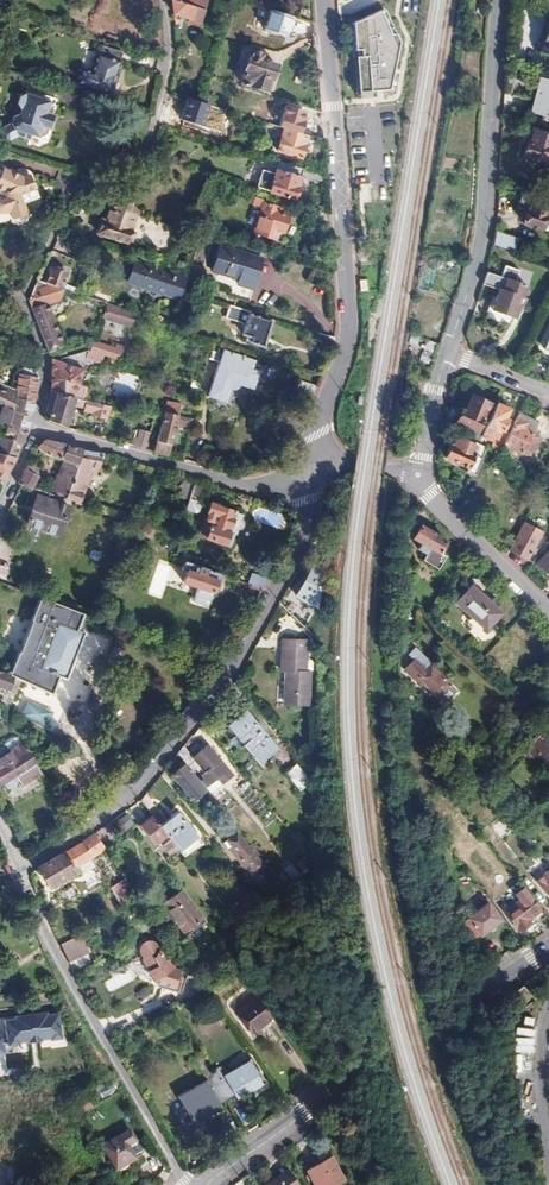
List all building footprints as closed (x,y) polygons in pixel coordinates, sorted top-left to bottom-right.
[(171,0),(173,16),(188,20),(190,15),(202,18),(204,11),(202,10),(171,0)] [(171,0),(202,10),(204,1),(201,0),(171,0)] [(190,15),(188,20),(200,24),(202,18),(190,15)] [(395,94),(392,15),(352,16),(355,95),(395,94)] [(314,36),(313,22),(294,17),(290,28),(314,36)] [(548,21),(547,21),(540,52),(548,54),(548,19),(548,21)] [(116,76),(123,53),(101,47),(92,73),(81,70),(76,85),(112,96),(118,77),(116,76)] [(261,54),(250,51),(239,83),(265,91),(269,79),(271,80),(276,65),(260,59),(261,54)] [(536,84),(528,113),(548,119),(548,88),(536,84)] [(15,130),(8,133),(6,139),(9,144),(12,145),(15,146),(22,141),(35,145),(37,139),(42,141),(44,141),(44,140),(50,142),(53,132),(55,133),(57,128),(54,127),(56,122),(58,123),(60,118),(57,117),(60,109),(55,108),(55,107),(31,99),(25,102),(22,108),(26,113),(24,118),(18,121),(15,130)] [(302,145),(305,136),(282,129),(275,151),(298,159),(303,145),(302,145)] [(529,130),(523,157),(548,164),(548,135),(529,130)] [(324,176),(324,164),(308,160),(305,169),(307,170),(324,176)] [(301,171),(277,163),(268,193),(291,200),(292,198),(294,199),(296,192),(294,191),(301,171)] [(325,185),(324,176),(307,170),(304,178),(325,185)] [(30,192),(25,179),(18,181),(0,173),(0,216),(1,216),(4,214),(8,221),(15,224),(19,222),(23,216),(19,206),(26,203),(24,195),(30,192)] [(34,200),(30,192),(24,195),(26,203),(34,200)] [(109,206),(126,213),(130,202),(113,196),(109,206)] [(546,208),(518,197),(514,210),(521,212),(522,214),(523,216),(519,226),(537,232),(546,208)] [(31,213),(26,203),(19,206),(23,216),(31,213)] [(276,208),(261,203),(252,233),(276,241),(279,231),(281,232),(287,216),(275,212),(276,208)] [(134,216),(126,213),(109,206),(103,221),(100,219),(95,233),(124,243),(125,241),(128,242),(131,234),(128,232),(134,216)] [(327,215),(307,208),(304,219),(328,227),(327,215)] [(516,239),(495,231),(492,244),(512,252),(516,239)] [(262,261),(219,248),(212,272),(239,280),(237,285),(231,284),(227,298),(248,305),(262,261)] [(135,262),(127,284),(176,302),(184,279),(135,262)] [(50,268),(45,282),(61,288),(66,274),(50,268)] [(524,286),(486,271),(482,285),(497,290),(486,322),(508,331),(513,318),(508,316),(515,297),(519,299),(524,286)] [(37,280),(27,301),(47,352),(57,348),(42,306),(59,300),(63,289),(61,288),(45,282),(37,280)] [(208,298),(202,296),(199,308),(205,309),(208,298)] [(248,314),(249,310),(227,304),(223,317),(239,322),(243,327),(241,333),(246,336),(245,339),(249,340),(249,342),(262,345),(270,320),(248,314)] [(134,312),(122,308),(118,322),(129,326),(134,312)] [(134,312),(129,326),(145,331),(149,317),(134,312)] [(540,350),(548,354),(548,328),(540,350)] [(314,339),(331,344),(334,335),(317,330),(314,339)] [(96,343),(91,359),(96,361),(95,364),(105,367),(107,360),(122,364),(126,350),(118,347),(118,350),(96,343)] [(205,360),(218,364),(207,399),(224,404),(228,393),(232,392),(235,391),(239,386),(253,390),(259,372),(251,369),(253,360),(244,357),(244,354),(241,352),(240,356),(223,350),(221,354),(207,349),(205,360)] [(36,361),(19,358),(18,376),(13,376),(11,389),(16,392),(15,399),(33,402),(36,378),(36,374),(36,361)] [(81,369),(52,360),(50,393),(72,398),(81,369)] [(30,416),(32,406),(33,402),(15,399),(16,392),(11,389),(5,386),(6,383),(0,380),(0,404),(5,407),(30,416)] [(72,398),(50,393),(49,397),(45,413),(47,413),(47,415),(49,416),(48,420),(65,427),(70,406),(82,408),(82,411),(91,413),(91,417),(106,420),(108,406),(72,398)] [(460,424),(456,431),(478,442),(480,437),(482,434),(477,430),(489,404),(473,396),(465,412),(461,410),(460,414),(457,413),(454,418),(458,420),(457,421),(460,424)] [(491,449),(499,453),(503,446),(508,436),(502,433),(508,421),(504,420),(508,411),(495,404),(482,434),(480,437),(488,441),(490,437),(495,440),(491,449)] [(21,443),(22,444),(28,424),(30,416),(5,407),(0,421),(0,424),(9,426),(4,439),(21,443)] [(174,431),(189,435),(193,419),(163,412),(153,451),(168,455),(174,431)] [(523,453),(528,456),(537,438),(531,434),(536,424),(518,414),(508,436),(503,446),(521,455),(523,453)] [(133,437),(131,445),(144,449),(148,431),(138,428),(135,438),(133,437)] [(92,429),(89,436),(100,439),(101,437),(105,438),(106,433),(92,429)] [(153,451),(156,435),(149,434),(146,450),(153,451)] [(3,480),(14,458),(18,451),(21,443),(4,439),(3,438),(0,443),(0,479),(3,480)] [(485,449),(479,446),(477,448),(455,438),(451,448),(450,447),(444,458),(466,469),(465,472),(471,475),(485,449)] [(43,440),(35,448),(48,458),(49,457),(52,458),(76,466),(82,450),(57,443),(43,440)] [(104,453),(82,450),(76,466),(71,481),(66,494),(64,498),(73,502),(73,503),(77,505),(91,470),(98,471),(104,453)] [(76,466),(52,458),(49,464),(59,470),(57,476),(71,481),(76,466)] [(35,469),(28,464),(26,468),(18,485),(30,490),(36,479),(35,469)] [(71,481),(57,476),(52,490),(56,491),(66,494),(71,481)] [(185,479),(178,477),(175,488),(181,490),(185,479)] [(185,479),(181,490),(179,497),(188,500),(195,482),(185,479)] [(195,482),(188,500),(187,505),(193,507),(195,501),(203,503),(208,486),(195,482)] [(67,506),(35,497),(27,525),(58,534),(67,506)] [(217,505),(210,502),(207,512),(208,513),(205,520),(211,523),(205,538),(227,546),(232,534),(234,535),(241,516),(235,513),(235,512),(217,506),(217,505)] [(417,518),(409,533),(416,537),(421,528),(424,522),(417,518)] [(524,522),(520,528),(521,530),(510,550),(528,560),(543,534),(524,522)] [(151,530),(140,526),(138,535),(149,538),(151,530)] [(421,528),(416,537),(414,540),(422,545),(418,551),(425,555),(429,549),(439,555),(446,542),(421,528)] [(537,564),(548,576),(548,552),(537,564)] [(218,574),(184,562),(181,571),(185,572),(182,583),(188,585),(186,590),(207,598),(209,592),(212,593),(212,591),(216,592),(220,584),(215,582),(218,574)] [(300,601),(294,615),(309,621),(329,573),(308,565),(294,598),(300,601)] [(170,579),(182,583),(185,572),(181,571),(173,568),(170,579)] [(250,574),(247,587),(263,589),(266,576),(250,574)] [(473,587),(458,603),(488,631),(502,615),(495,609),(496,608),(473,587)] [(81,613),(39,597),(29,621),(53,630),(41,662),(17,653),(8,677),(9,679),(13,680),(24,685),(13,716),(58,733),(70,702),(51,695),(57,676),(63,679),(81,633),(75,631),(81,613)] [(310,645),(287,642),(283,674),(286,674),(283,706),(306,709),(309,676),(306,676),(310,645)] [(450,685),(407,642),(402,648),(414,661),(406,671),(419,684),(416,687),(432,703),(450,685)] [(0,673),(0,691),(7,694),(13,680),(9,679),(8,677),(0,673)] [(275,746),(246,714),(228,729),(256,762),(275,746)] [(523,753),(544,771),(548,765),(548,738),(540,731),(523,753)] [(34,762),(21,741),(7,750),(8,753),(4,756),(15,775),(34,762)] [(183,746),(176,754),(208,793),(231,774),(208,746),(193,758),(183,746)] [(15,775),(4,756),(0,758),(0,784),(15,775)] [(285,773),(301,791),(312,781),(296,763),(285,773)] [(183,765),(170,775),(191,800),(203,791),(183,765)] [(117,794),(113,792),(103,786),(92,798),(107,806),(117,794)] [(159,826),(166,834),(176,846),(193,832),(176,812),(159,826)] [(125,831),(133,823),(124,813),(116,822),(125,831)] [(159,826),(151,816),(139,825),(154,843),(166,834),(159,826)] [(104,849),(94,834),(77,846),(36,869),(48,890),(78,873),(74,867),(104,849)] [(252,853),(254,851),(250,846),(248,848),(236,834),(227,841),(239,856),(237,859),(244,868),(247,866),(254,875),(263,867),(252,853)] [(507,878),(513,873),(509,868),(503,873),(507,878)] [(538,882),(548,896),(548,873),(538,882)] [(128,881),(114,890),(124,907),(139,897),(128,881)] [(197,912),(177,883),(158,897),(179,925),(197,912)] [(507,921),(510,926),(513,924),(520,932),(530,923),(528,920),(532,917),(537,923),(544,917),(523,889),(516,895),(522,902),(510,911),(506,906),(503,910),(510,919),(507,921)] [(465,923),(477,940),(481,936),(482,937),(489,931),(491,934),(494,934),(496,932),(497,931),(497,929),(495,926),(502,921),(489,904),(465,923)] [(73,918),(56,926),(73,967),(90,960),(73,918)] [(155,978),(154,984),(174,989),(178,973),(172,971),(173,966),(172,964),(170,962),(167,962),(164,963),(155,948),(151,945),(147,945),(143,946),(141,947),(140,950),(140,953),(141,956),(144,959),(142,963),(149,976),(155,978)] [(138,980),(154,984),(155,978),(149,976),(142,963),(138,980)] [(519,994),(509,1002),(520,1016),(529,1008),(519,994)] [(250,1034),(271,1018),(256,997),(234,1013),(250,1034)] [(1,1019),(3,1034),(0,1034),(0,1054),(7,1053),(6,1045),(62,1038),(58,1011),(1,1019)] [(244,1053),(220,1068),(223,1073),(248,1058),(244,1053)] [(227,1073),(241,1094),(248,1091),(247,1088),(260,1080),(248,1060),(227,1073)] [(233,1098),(241,1094),(227,1073),(223,1074),(220,1068),(212,1073),(227,1097),(231,1095),(233,1098)] [(216,1103),(227,1097),(212,1073),(205,1076),(208,1081),(177,1098),(190,1122),(200,1117),(200,1116),(217,1106),(216,1103)] [(87,1099),(78,1103),(82,1111),(90,1107),(87,1099)] [(129,1132),(103,1147),(116,1170),(142,1155),(129,1132)] [(310,1168),(319,1184),(332,1184),(345,1177),(334,1155),(310,1168)] [(265,1184),(301,1184),(288,1168),(265,1184)]
